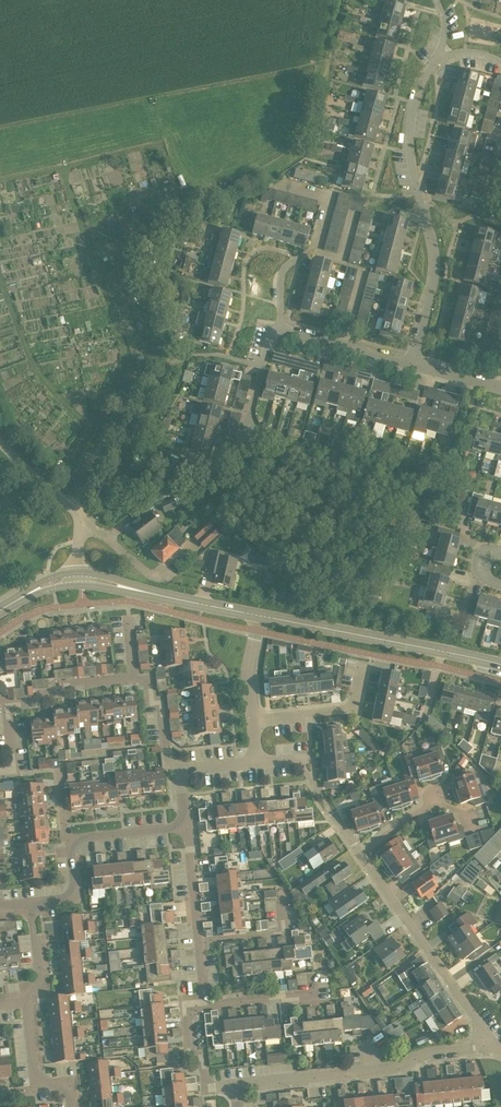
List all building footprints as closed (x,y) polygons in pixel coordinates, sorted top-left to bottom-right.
[(376,12),(403,19),(406,8),(404,7),(405,0),(379,0),(385,2),(382,13),(377,12),(376,12)] [(376,12),(376,16),(381,17),(379,24),(379,25),(400,30),(403,19),(376,12)] [(360,22),(366,24),(367,19),(353,15),(352,17),(360,19),(360,22)] [(373,26),(373,27),(378,28),(376,36),(396,42),(400,30),(379,25),(379,24),(374,23),(373,26)] [(374,44),(372,52),(392,58),(395,46),(370,39),(369,43),(374,44)] [(372,52),(369,63),(389,69),(392,58),(372,52)] [(366,74),(386,80),(389,69),(369,63),(366,74)] [(461,70),(457,84),(476,89),(480,75),(461,70)] [(359,75),(359,76),(365,78),(362,86),(383,92),(386,80),(366,74),(360,73),(360,75),(359,75)] [(491,93),(500,96),(500,81),(495,79),(491,93)] [(454,85),(452,92),(455,93),(454,97),(473,102),(476,89),(457,84),(457,85),(454,85)] [(363,103),(384,109),(387,97),(367,92),(364,99),(359,98),(359,99),(359,100),(358,102),(363,103)] [(487,106),(498,109),(500,98),(500,96),(491,93),(487,106)] [(454,97),(450,110),(469,115),(473,102),(454,97)] [(363,103),(360,114),(381,120),(384,109),(363,103)] [(487,106),(484,119),(495,122),(498,109),(487,106)] [(469,115),(450,110),(447,123),(466,128),(469,115)] [(359,118),(357,125),(378,131),(381,120),(360,114),(356,113),(355,117),(359,118)] [(495,122),(484,119),(480,132),(491,135),(495,122)] [(352,126),(351,126),(349,136),(375,143),(378,131),(357,125),(352,124),(352,126)] [(450,138),(449,143),(473,149),(477,136),(452,129),(452,130),(448,131),(447,136),(450,138)] [(486,138),(483,152),(493,155),(497,141),(486,138)] [(346,149),(345,152),(371,159),(374,147),(353,141),(347,140),(345,149),(346,149)] [(446,151),(445,156),(464,161),(466,154),(472,155),(473,149),(449,143),(448,144),(446,145),(445,149),(446,151)] [(344,154),(344,155),(349,157),(347,164),(368,170),(371,159),(345,152),(344,154)] [(483,152),(479,165),(490,168),(493,155),(483,152)] [(445,156),(442,169),(461,174),(464,161),(445,156)] [(320,174),(321,168),(301,162),(299,168),(320,174)] [(344,175),(365,181),(368,170),(347,164),(344,175)] [(479,165),(476,178),(486,181),(490,168),(479,165)] [(442,169),(438,182),(458,188),(461,174),(442,169)] [(318,182),(320,174),(298,170),(296,178),(318,182)] [(338,176),(338,177),(343,179),(341,187),(362,193),(365,181),(344,175),(339,174),(338,176)] [(476,178),(472,192),(483,194),(486,181),(476,178)] [(458,188),(438,182),(435,196),(454,201),(458,188)] [(267,199),(275,202),(278,191),(270,189),(269,192),(264,190),(261,201),(267,203),(267,199)] [(183,198),(186,208),(197,204),(211,196),(208,190),(199,195),(198,192),(193,195),(190,194),(184,196),(183,198)] [(275,202),(289,205),(292,195),(278,191),(275,202)] [(472,192),(471,197),(481,200),(483,194),(472,192)] [(339,193),(338,199),(350,203),(352,196),(339,193)] [(289,205),(302,209),(305,198),(292,195),(289,205)] [(350,203),(349,209),(355,211),(358,198),(352,196),(350,203)] [(305,198),(302,209),(315,212),(318,202),(305,198)] [(358,198),(355,211),(361,213),(365,200),(358,198)] [(338,199),(336,206),(349,209),(350,203),(338,199)] [(336,206),(334,212),(347,216),(349,209),(336,206)] [(363,209),(359,223),(370,226),(373,212),(363,209)] [(334,212),(332,219),(345,222),(347,216),(334,212)] [(252,234),(266,237),(271,219),(257,215),(252,234)] [(390,216),(386,230),(405,235),(409,221),(390,216)] [(266,237),(279,241),(284,222),(271,219),(266,237)] [(332,219),(331,225),(344,228),(345,222),(332,219)] [(279,241),(292,244),(297,226),(284,222),(279,241)] [(359,223),(355,236),(366,239),(370,226),(359,223)] [(331,225),(329,231),(342,235),(344,228),(331,225)] [(297,226),(292,244),(305,248),(310,229),(297,226)] [(477,228),(474,242),(499,248),(500,243),(495,242),(497,234),(477,228)] [(197,229),(195,236),(199,237),(202,237),(204,230),(197,229)] [(219,242),(238,248),(241,234),(222,229),(220,237),(212,235),(211,240),(219,242)] [(386,230),(383,243),(402,248),(405,235),(386,230)] [(329,231),(327,238),(340,241),(342,235),(329,231)] [(355,236),(352,249),(363,252),(366,239),(355,236)] [(327,238),(326,243),(339,247),(340,241),(327,238)] [(219,242),(215,256),(234,261),(238,248),(219,242)] [(474,242),(470,255),(490,260),(493,247),(499,249),(499,248),(474,242)] [(339,247),(326,243),(324,251),(337,254),(339,247)] [(383,243),(380,256),(399,261),(402,248),(383,243)] [(363,252),(352,249),(348,262),(359,265),(363,252)] [(470,255),(467,268),(492,275),(494,269),(488,268),(490,260),(470,255)] [(212,268),(211,269),(231,274),(234,261),(215,256),(213,263),(208,262),(207,267),(212,268)] [(399,261),(380,256),(376,270),(395,275),(399,261)] [(314,258),(311,271),(330,276),(334,277),(335,271),(331,270),(333,263),(314,258)] [(192,264),(185,262),(183,269),(190,271),(192,264)] [(347,266),(344,280),(354,283),(358,269),(347,266)] [(492,275),(467,268),(463,281),(486,288),(488,279),(491,280),(492,275)] [(231,274),(211,269),(208,282),(227,288),(231,274)] [(311,271),(307,284),(326,290),(330,276),(311,271)] [(369,273),(366,287),(376,290),(380,276),(369,273)] [(394,279),(390,293),(409,298),(413,284),(394,279)] [(344,280),(340,293),(351,296),(354,283),(344,280)] [(305,292),(304,297),(323,303),(327,304),(330,291),(326,290),(307,284),(307,286),(305,285),(304,291),(305,292)] [(462,286),(458,299),(484,306),(478,304),(481,291),(462,286)] [(185,287),(183,295),(189,296),(191,289),(185,287)] [(366,287),(362,300),(373,303),(376,290),(366,287)] [(213,288),(210,302),(229,307),(232,293),(213,288)] [(492,308),(500,311),(500,294),(496,292),(496,294),(492,308)] [(340,293),(337,306),(347,309),(351,296),(340,293)] [(390,293),(387,306),(406,311),(409,298),(390,293)] [(189,296),(183,295),(181,302),(188,303),(189,296)] [(323,303),(304,297),(300,311),(319,316),(323,303)] [(458,299),(455,313),(474,318),(476,310),(482,311),(484,306),(458,299)] [(362,300),(359,313),(369,316),(373,303),(362,300)] [(210,302),(206,315),(225,320),(229,307),(210,302)] [(347,309),(337,306),(333,320),(344,323),(347,309)] [(387,306),(383,319),(402,324),(406,311),(387,306)] [(489,322),(499,324),(500,318),(500,311),(492,308),(489,322)] [(178,313),(176,321),(184,323),(183,322),(184,315),(178,313)] [(369,316),(359,313),(355,326),(366,329),(369,316)] [(455,313),(451,326),(471,331),(474,318),(455,313)] [(206,315),(202,328),(222,334),(225,320),(206,315)] [(402,324),(383,319),(381,326),(378,325),(377,330),(380,331),(380,333),(399,338),(402,324)] [(184,323),(176,321),(175,326),(178,327),(178,329),(183,330),(184,323)] [(489,322),(485,335),(496,338),(499,324),(489,322)] [(471,331),(451,326),(448,339),(459,342),(457,349),(470,352),(472,345),(468,343),(471,331)] [(222,334),(202,328),(199,341),(218,346),(222,334)] [(496,338),(485,335),(482,348),(492,351),(496,338)] [(306,373),(298,403),(309,406),(315,385),(310,384),(312,375),(310,374),(313,363),(309,362),(306,373)] [(207,364),(204,376),(230,383),(231,379),(240,381),(242,374),(207,364)] [(354,389),(349,410),(361,413),(366,392),(363,391),(363,390),(360,389),(363,381),(361,381),(364,370),(360,369),(357,379),(354,389)] [(191,382),(194,371),(187,370),(184,380),(191,382)] [(292,379),(286,400),(298,403),(306,373),(301,371),(299,378),(293,376),(292,379)] [(263,394),(275,397),(281,376),(269,373),(263,394)] [(332,383),(327,404),(337,407),(338,407),(343,386),(338,385),(340,375),(339,375),(335,374),(334,373),(331,383),(332,383)] [(209,378),(206,389),(227,394),(230,383),(204,376),(209,378)] [(275,397),(286,400),(292,379),(281,376),(275,397)] [(315,401),(314,404),(325,407),(326,404),(327,404),(332,383),(331,383),(320,380),(315,401)] [(385,427),(386,427),(391,406),(389,405),(389,404),(386,403),(389,395),(387,395),(390,384),(385,383),(382,393),(383,393),(380,403),(373,429),(384,431),(385,427)] [(337,407),(336,410),(337,411),(347,413),(347,414),(348,414),(349,410),(354,389),(343,386),(338,407),(337,407)] [(227,394),(206,389),(203,400),(224,406),(227,394)] [(425,431),(426,431),(438,390),(433,389),(430,399),(434,400),(431,410),(420,407),(413,432),(424,435),(425,431)] [(426,431),(438,434),(443,413),(438,412),(441,402),(439,402),(442,391),(438,390),(426,431)] [(112,405),(120,409),(125,398),(117,395),(112,405)] [(373,428),(373,429),(380,403),(368,400),(363,421),(374,424),(373,428)] [(202,404),(199,416),(220,422),(223,410),(202,404)] [(386,427),(397,430),(403,409),(391,406),(386,427)] [(443,413),(438,434),(449,437),(455,416),(456,417),(458,409),(451,407),(449,415),(443,413)] [(403,409),(397,430),(408,433),(414,412),(403,409)] [(199,416),(196,427),(217,433),(220,422),(199,416)] [(476,451),(486,453),(491,434),(477,430),(480,422),(473,420),(464,452),(475,455),(476,451)] [(196,427),(193,439),(214,444),(217,433),(196,427)] [(486,453),(495,456),(494,460),(498,461),(500,462),(500,436),(491,434),(486,453)] [(331,447),(338,449),(341,440),(333,438),(331,447)] [(214,444),(193,439),(190,450),(211,455),(214,444)] [(189,472),(194,474),(199,475),(199,473),(202,463),(192,461),(189,472)] [(476,471),(468,472),(468,474),(463,475),(463,479),(468,479),(468,480),(476,479),(476,471)] [(457,504),(464,506),(467,493),(460,491),(457,504)] [(473,519),(487,522),(492,504),(482,501),(484,496),(473,494),(467,515),(474,517),(473,519)] [(174,500),(174,499),(161,504),(164,513),(177,508),(177,506),(181,504),(183,508),(192,504),(184,496),(174,500)] [(500,524),(500,506),(492,504),(487,522),(500,526),(500,524)] [(179,510),(182,517),(190,513),(188,507),(179,510)] [(149,513),(130,527),(143,544),(162,530),(149,513)] [(191,535),(204,549),(219,534),(206,520),(191,535)] [(176,527),(165,538),(167,540),(153,553),(163,564),(177,551),(177,550),(185,542),(181,537),(183,535),(176,527)] [(440,540),(438,548),(457,554),(461,540),(459,539),(460,533),(438,527),(435,538),(440,540)] [(431,557),(428,568),(445,572),(447,565),(453,567),(457,554),(438,548),(432,547),(429,557),(431,557)] [(223,554),(214,552),(211,564),(218,565),(214,584),(231,587),(237,561),(223,558),(223,554)] [(430,579),(427,588),(446,593),(450,580),(444,578),(445,572),(428,568),(425,578),(430,579)] [(371,575),(366,591),(375,593),(376,589),(383,591),(386,579),(371,575)] [(446,593),(427,588),(425,598),(420,596),(417,607),(438,613),(440,606),(442,607),(446,593)] [(478,618),(488,620),(493,601),(492,601),(492,599),(491,597),(486,596),(484,597),(483,598),(479,597),(478,599),(472,597),(465,626),(471,627),(472,624),(475,625),(476,621),(477,622),(478,618)] [(500,628),(500,603),(493,601),(488,620),(497,623),(496,627),(500,628)] [(109,624),(97,625),(100,652),(106,651),(106,648),(112,647),(109,624)] [(97,625),(85,627),(88,650),(92,649),(93,653),(100,652),(97,625)] [(85,627),(73,628),(76,655),(83,654),(83,650),(88,650),(85,627)] [(73,628),(62,629),(64,652),(69,652),(69,656),(76,655),(73,628)] [(62,629),(50,630),(54,663),(55,663),(54,657),(59,657),(59,653),(64,652),(62,629)] [(50,637),(39,638),(41,661),(46,661),(46,664),(54,663),(50,630),(49,631),(50,637)] [(161,637),(161,644),(188,641),(187,630),(164,632),(164,637),(161,637)] [(39,638),(27,640),(31,672),(31,673),(32,673),(31,666),(37,665),(36,662),(41,661),(39,638)] [(27,647),(17,648),(19,670),(23,670),(23,674),(31,673),(31,672),(27,640),(26,640),(27,647)] [(165,651),(166,655),(189,653),(188,641),(161,644),(162,651),(165,651)] [(304,651),(305,646),(298,645),(297,650),(296,650),(297,661),(304,660),(303,651),(304,651)] [(17,648),(4,649),(5,654),(0,654),(0,674),(7,673),(7,675),(14,675),(14,671),(19,670),(17,648)] [(166,660),(163,660),(164,667),(165,667),(165,668),(179,667),(179,666),(190,665),(190,664),(189,653),(166,655),(166,660)] [(190,665),(179,666),(179,667),(179,673),(183,673),(183,677),(206,674),(205,663),(190,664),(190,665)] [(113,664),(101,665),(102,674),(106,674),(106,675),(114,674),(113,664)] [(101,665),(89,667),(91,677),(97,676),(97,675),(102,674),(101,665)] [(89,667),(78,668),(79,677),(83,676),(83,677),(91,677),(89,667)] [(72,668),(66,669),(67,679),(74,678),(79,677),(78,668),(72,668)] [(301,677),(295,678),(296,695),(297,695),(298,698),(304,697),(304,695),(308,694),(306,669),(305,669),(305,668),(300,668),(301,677)] [(312,668),(306,669),(308,694),(321,693),(319,675),(313,676),(312,668)] [(66,669),(55,671),(56,679),(60,679),(60,680),(67,679),(66,669)] [(55,678),(43,679),(44,689),(51,688),(56,687),(55,679),(56,679),(55,671),(54,671),(55,678)] [(382,671),(380,683),(404,688),(404,687),(397,686),(400,675),(382,671)] [(283,697),(281,672),(274,672),(275,680),(269,681),(271,698),(283,697)] [(281,672),(283,697),(296,695),(295,678),(282,679),(281,672)] [(180,682),(181,689),(216,686),(216,685),(208,686),(206,674),(183,677),(183,682),(180,682)] [(332,674),(319,675),(321,693),(334,692),(332,674)] [(43,679),(31,681),(33,689),(37,689),(37,690),(44,689),(43,679)] [(27,688),(21,688),(22,698),(29,697),(28,696),(33,696),(33,689),(31,681),(32,687),(27,688)] [(380,683),(377,695),(395,699),(396,693),(403,694),(404,688),(380,683)] [(440,701),(452,704),(457,688),(444,685),(440,701)] [(194,695),(194,700),(217,697),(216,686),(181,689),(181,690),(190,689),(191,695),(194,695)] [(22,698),(21,688),(13,689),(8,690),(9,699),(14,698),(14,699),(22,698)] [(451,710),(462,713),(469,691),(457,688),(452,704),(451,710)] [(463,713),(475,717),(477,711),(476,711),(481,694),(469,691),(462,713),(463,714),(463,713)] [(481,694),(476,711),(477,711),(475,717),(475,718),(487,721),(493,698),(481,694)] [(377,695),(375,708),(392,711),(395,699),(377,695)] [(135,696),(123,697),(126,719),(130,719),(131,722),(138,722),(135,696)] [(123,697),(112,699),(115,724),(121,723),(121,720),(126,719),(123,697)] [(192,705),(192,711),(219,709),(217,697),(194,700),(195,705),(192,705)] [(112,699),(100,700),(103,722),(107,721),(107,725),(115,724),(112,699)] [(100,700),(89,701),(91,727),(98,726),(97,722),(103,722),(100,700)] [(77,702),(77,707),(80,729),(80,728),(91,727),(89,701),(77,702)] [(77,707),(65,709),(68,735),(75,734),(74,730),(80,729),(77,707)] [(392,711),(375,708),(372,720),(390,724),(391,717),(401,720),(401,723),(415,726),(417,717),(419,717),(412,716),(412,715),(392,711)] [(53,710),(54,717),(55,717),(57,736),(58,736),(57,732),(60,732),(61,735),(68,735),(65,709),(53,710)] [(196,719),(197,723),(220,721),(219,709),(192,711),(193,720),(196,719)] [(500,736),(500,712),(496,711),(490,733),(500,736)] [(427,724),(439,735),(446,727),(430,714),(427,724)] [(54,717),(43,718),(46,745),(52,744),(52,740),(58,740),(58,736),(57,736),(55,717),(54,717)] [(46,745),(43,718),(31,719),(33,742),(37,742),(38,746),(46,745)] [(220,721),(197,723),(197,728),(194,728),(195,736),(221,733),(220,721)] [(323,732),(324,744),(347,742),(346,737),(341,737),(341,730),(340,730),(340,725),(327,726),(327,731),(323,732)] [(446,727),(439,735),(440,735),(442,733),(446,737),(450,732),(446,727)] [(361,739),(365,743),(370,738),(367,734),(361,739)] [(370,738),(365,743),(374,751),(383,751),(370,738)] [(101,739),(93,740),(94,750),(102,749),(101,739)] [(94,750),(93,740),(84,740),(84,751),(94,750)] [(459,745),(463,749),(468,744),(463,740),(459,745)] [(324,744),(325,757),(343,755),(343,749),(348,748),(347,742),(324,744)] [(468,744),(463,749),(468,753),(473,748),(468,744)] [(422,752),(423,754),(432,780),(440,776),(440,774),(442,773),(438,761),(444,759),(440,746),(422,752)] [(70,750),(59,751),(60,761),(66,760),(65,759),(71,759),(70,750)] [(76,750),(70,750),(71,759),(79,758),(78,753),(77,753),(76,750)] [(58,759),(47,760),(48,769),(60,768),(59,761),(60,761),(59,751),(57,751),(58,759)] [(326,765),(327,769),(351,766),(350,754),(343,755),(325,757),(323,757),(323,765),(326,765)] [(432,780),(423,754),(412,757),(411,755),(404,757),(409,771),(415,769),(419,781),(421,780),(422,782),(432,780)] [(462,758),(458,765),(464,769),(468,762),(462,758)] [(48,769),(47,760),(46,760),(47,764),(38,765),(39,770),(48,769)] [(372,760),(368,764),(373,769),(377,765),(372,760)] [(479,763),(478,765),(490,775),(495,767),(479,763)] [(373,769),(368,764),(364,769),(369,773),(373,769)] [(351,766),(327,769),(328,782),(346,780),(345,774),(356,773),(355,766),(351,767),(351,766)] [(155,773),(151,773),(153,796),(165,795),(162,768),(155,769),(155,773)] [(139,770),(127,772),(130,798),(141,797),(139,770)] [(145,770),(139,770),(141,797),(153,796),(151,773),(146,774),(145,770)] [(127,772),(115,773),(119,806),(120,806),(119,799),(130,798),(127,772)] [(109,785),(105,785),(107,808),(119,806),(115,773),(115,780),(109,780),(109,785)] [(452,784),(453,794),(480,785),(476,786),(474,780),(477,779),(475,773),(453,781),(453,783),(452,784)] [(393,781),(402,809),(410,805),(410,803),(412,802),(408,790),(415,788),(410,775),(404,777),(405,779),(394,782),(393,780),(393,781)] [(99,781),(93,782),(96,809),(107,808),(105,785),(100,786),(99,781)] [(377,794),(378,797),(379,800),(385,798),(389,810),(392,809),(392,811),(402,809),(393,781),(375,786),(375,787),(378,794),(377,794)] [(86,787),(82,788),(84,810),(96,809),(93,782),(85,783),(86,787)] [(20,793),(21,798),(45,795),(44,784),(17,786),(18,793),(20,793)] [(84,810),(82,788),(76,788),(76,784),(69,784),(72,811),(84,810)] [(480,785),(453,794),(458,802),(459,802),(460,804),(473,800),(475,806),(489,802),(486,795),(484,796),(480,785)] [(293,794),(294,800),(295,800),(297,812),(294,812),(295,823),(314,821),(313,809),(307,809),(306,799),(301,799),(300,793),(293,794)] [(19,803),(20,810),(46,808),(45,795),(21,798),(22,803),(19,803)] [(374,804),(362,808),(370,831),(378,827),(378,825),(380,824),(376,812),(383,810),(379,800),(378,797),(372,799),(374,804)] [(294,800),(286,801),(287,813),(284,814),(285,824),(295,823),(294,812),(297,812),(295,800),(294,800)] [(286,801),(276,802),(277,814),(274,815),(276,825),(285,824),(284,814),(287,813),(286,801)] [(218,820),(217,808),(213,808),(212,802),(205,803),(206,809),(199,810),(200,822),(206,822),(207,833),(217,831),(216,821),(218,820)] [(267,815),(265,816),(266,826),(269,826),(276,825),(274,815),(277,814),(276,802),(266,803),(267,815)] [(258,816),(255,817),(256,827),(259,827),(259,832),(266,832),(269,831),(269,826),(266,826),(265,816),(267,815),(266,803),(256,804),(258,816)] [(256,804),(246,805),(248,817),(245,818),(246,828),(256,827),(255,817),(258,816),(256,804)] [(370,831),(362,808),(356,810),(354,804),(343,808),(347,821),(353,819),(357,832),(360,831),(360,832),(370,831)] [(246,805),(237,806),(238,818),(235,819),(236,829),(246,828),(245,818),(248,817),(246,805)] [(237,806),(227,807),(228,819),(226,820),(227,830),(236,829),(235,819),(238,818),(237,806)] [(227,807),(217,808),(218,820),(216,821),(217,831),(227,830),(226,820),(228,819),(227,807)] [(23,817),(24,821),(48,819),(46,808),(20,810),(20,817),(23,817)] [(448,814),(438,816),(447,842),(448,844),(459,840),(451,815),(448,816),(448,814)] [(447,842),(438,816),(430,820),(430,822),(428,823),(428,824),(432,835),(426,837),(430,850),(436,848),(436,846),(447,842)] [(21,826),(22,833),(49,830),(48,819),(24,821),(24,826),(21,826)] [(480,832),(483,843),(488,841),(494,834),(493,828),(480,832)] [(473,857),(484,867),(500,850),(500,829),(473,857)] [(26,844),(23,845),(44,843),(44,844),(50,843),(49,830),(22,833),(23,841),(26,840),(26,844)] [(478,833),(471,835),(476,848),(482,846),(478,833)] [(476,848),(471,835),(465,837),(469,850),(476,848)] [(381,861),(385,870),(409,853),(399,837),(382,849),(386,854),(381,858),(382,860),(381,861)] [(307,852),(312,860),(309,862),(314,869),(337,854),(327,839),(307,852)] [(283,851),(293,850),(291,842),(282,843),(283,851)] [(17,850),(18,858),(45,855),(44,844),(44,843),(23,845),(20,845),(20,850),(17,850)] [(278,862),(284,871),(297,862),(295,860),(304,854),(299,848),(278,862)] [(409,853),(385,870),(392,877),(393,876),(395,878),(405,871),(409,876),(420,868),(409,853)] [(447,853),(440,859),(446,868),(454,862),(447,853)] [(22,864),(22,869),(46,866),(45,855),(18,858),(19,865),(22,864)] [(149,856),(150,862),(152,861),(153,874),(151,874),(152,885),(170,883),(169,870),(163,871),(162,860),(157,861),(156,855),(149,856)] [(216,871),(217,876),(230,875),(229,873),(240,871),(239,861),(228,862),(228,857),(215,858),(216,865),(209,866),(210,872),(216,871)] [(472,859),(462,871),(460,869),(456,874),(459,875),(460,874),(473,883),(484,868),(472,859)] [(150,862),(142,862),(144,875),(141,875),(142,886),(152,885),(151,874),(153,874),(152,861),(150,862)] [(142,862),(132,863),(134,876),(131,876),(132,887),(142,886),(141,875),(144,875),(142,862)] [(132,863),(123,865),(124,877),(121,877),(123,888),(132,887),(131,876),(134,876),(132,863)] [(325,887),(332,897),(347,887),(343,880),(351,875),(343,863),(337,867),(335,865),(326,871),(325,869),(299,887),(305,895),(327,880),(327,879),(330,877),(333,881),(325,887)] [(123,865),(113,866),(114,878),(112,878),(113,889),(123,888),(121,877),(124,877),(123,865)] [(46,866),(22,869),(23,874),(20,874),(20,882),(47,879),(46,866)] [(113,866),(103,867),(105,879),(102,879),(103,890),(113,889),(112,878),(114,878),(113,866)] [(105,879),(103,867),(93,868),(95,879),(92,880),(93,891),(103,890),(102,879),(105,879)] [(230,875),(217,876),(218,886),(231,885),(230,882),(241,881),(240,871),(229,873),(230,875)] [(430,873),(412,885),(421,898),(437,887),(432,881),(434,880),(430,873)] [(494,895),(498,889),(483,878),(479,884),(494,895)] [(231,885),(218,886),(219,896),(232,895),(231,892),(242,891),(241,881),(230,882),(231,885)] [(463,894),(455,889),(453,887),(446,898),(456,904),(463,894)] [(347,895),(345,892),(348,890),(330,903),(341,919),(365,902),(358,892),(349,898),(347,898),(347,895)] [(219,896),(220,906),(233,904),(232,902),(243,901),(242,891),(231,892),(232,895),(219,896)] [(264,892),(265,899),(276,898),(276,891),(264,892)] [(467,891),(462,899),(467,902),(472,895),(467,891)] [(220,906),(221,916),(234,914),(233,912),(244,911),(244,912),(248,912),(247,902),(243,902),(243,901),(232,902),(233,904),(220,906)] [(429,912),(436,923),(448,915),(440,904),(429,912)] [(150,909),(151,924),(152,924),(153,927),(163,926),(163,924),(174,923),(174,924),(181,923),(180,916),(174,917),(173,912),(163,913),(162,907),(150,909)] [(221,916),(222,925),(235,924),(234,921),(245,920),(244,912),(244,911),(233,912),(234,914),(221,916)] [(447,939),(455,950),(474,936),(469,928),(472,926),(473,927),(478,923),(470,912),(455,923),(460,930),(447,939)] [(62,917),(63,930),(94,927),(94,922),(84,923),(84,915),(62,917)] [(336,927),(348,944),(353,941),(356,946),(381,929),(375,922),(366,928),(363,924),(366,922),(361,916),(351,923),(348,919),(336,927)] [(235,924),(222,925),(223,935),(236,934),(236,932),(239,931),(239,934),(246,933),(246,931),(245,920),(234,921),(235,924)] [(11,921),(5,922),(5,931),(17,930),(16,922),(11,922),(11,921)] [(141,925),(142,936),(153,934),(154,937),(165,936),(164,926),(163,926),(153,927),(152,924),(151,924),(141,925)] [(316,930),(321,938),(329,932),(324,924),(316,930)] [(65,943),(81,941),(86,941),(85,933),(95,932),(94,927),(63,930),(65,943)] [(295,949),(293,949),(294,961),(313,959),(311,947),(305,948),(305,941),(310,941),(310,936),(299,937),(298,931),(291,932),(292,938),(294,938),(295,949)] [(331,933),(322,939),(327,946),(336,940),(331,933)] [(142,936),(143,945),(154,944),(155,947),(166,946),(165,936),(154,937),(153,934),(142,936)] [(474,936),(455,950),(462,960),(468,956),(472,961),(490,949),(486,943),(482,946),(474,936)] [(59,944),(61,956),(92,953),(92,948),(82,949),(81,941),(65,943),(59,944)] [(394,943),(386,949),(382,944),(373,951),(387,969),(404,956),(394,943)] [(143,945),(144,955),(155,954),(156,957),(167,955),(166,946),(155,947),(154,944),(143,945)] [(12,949),(7,949),(10,973),(22,971),(19,945),(11,946),(12,949)] [(0,947),(0,974),(10,973),(7,949),(2,950),(2,947),(0,947)] [(245,966),(243,953),(239,954),(238,948),(231,948),(232,955),(225,956),(226,968),(232,968),(233,978),(243,977),(242,966),(245,966)] [(293,948),(283,949),(284,962),(281,962),(283,973),(293,972),(292,962),(294,961),(293,949),(293,948)] [(283,949),(273,950),(274,962),(271,963),(273,974),(283,973),(281,962),(284,962),(283,949)] [(122,950),(111,951),(112,970),(123,970),(122,950)] [(273,950),(263,951),(264,963),(262,964),(263,975),(273,974),(271,963),(274,962),(273,950)] [(263,951),(253,952),(255,965),(252,965),(253,976),(263,975),(262,964),(264,963),(263,951)] [(253,952),(243,953),(245,966),(242,966),(243,977),(253,976),(252,965),(255,965),(253,952)] [(61,956),(62,970),(84,968),(83,960),(93,959),(92,953),(61,956)] [(144,955),(145,965),(156,964),(156,966),(168,965),(168,963),(167,955),(156,957),(155,954),(144,955)] [(156,964),(145,965),(147,983),(170,981),(169,970),(175,969),(175,963),(168,963),(168,965),(156,966),(156,964)] [(416,989),(435,977),(427,964),(415,971),(410,963),(395,973),(404,986),(410,983),(413,988),(418,985),(420,987),(416,989)] [(495,995),(500,991),(500,979),(490,963),(474,974),(487,991),(491,988),(495,995)] [(62,970),(63,983),(95,980),(94,975),(85,976),(84,968),(62,970)] [(400,1013),(402,1017),(444,990),(435,977),(416,989),(421,997),(417,1000),(417,1001),(404,1009),(405,1009),(400,1013)] [(281,984),(281,990),(300,989),(299,979),(290,979),(290,984),(281,984)] [(63,983),(65,996),(65,997),(70,996),(86,995),(86,986),(95,985),(95,980),(63,983)] [(373,991),(369,985),(360,991),(364,997),(373,991)] [(139,990),(141,1009),(152,1008),(151,1005),(163,1004),(164,1007),(170,1006),(169,999),(163,1000),(162,995),(152,996),(151,989),(139,990)] [(427,1010),(431,1016),(452,1003),(444,990),(402,1017),(403,1017),(424,1004),(428,1009),(427,1010)] [(49,998),(50,1011),(89,1007),(89,1006),(85,1007),(85,1002),(71,1004),(70,996),(65,997),(65,996),(49,998)] [(342,1021),(343,1033),(352,1032),(353,1037),(361,1036),(360,1031),(371,1030),(376,1027),(370,1017),(354,1019),(353,1008),(348,1009),(347,1002),(341,1003),(341,1010),(343,1009),(344,1021),(342,1021)] [(452,1003),(431,1016),(431,1017),(437,1014),(439,1016),(432,1020),(439,1031),(461,1017),(452,1003)] [(141,1009),(142,1019),(153,1018),(152,1015),(164,1014),(164,1007),(163,1004),(151,1005),(152,1008),(141,1009)] [(50,1011),(51,1024),(73,1022),(72,1014),(82,1013),(82,1012),(90,1011),(89,1007),(50,1011)] [(308,1023),(302,1024),(304,1036),(301,1036),(302,1047),(312,1046),(311,1035),(314,1035),(312,1023),(311,1016),(310,1007),(307,1008),(308,1023)] [(205,1024),(206,1037),(212,1036),(213,1047),(221,1046),(224,1046),(223,1035),(225,1035),(224,1022),(221,1023),(219,1023),(218,1017),(218,1011),(211,1011),(211,1013),(212,1017),(212,1023),(205,1024)] [(260,1012),(261,1018),(262,1018),(264,1031),(261,1031),(262,1042),(281,1040),(279,1027),(273,1027),(272,1017),(267,1018),(267,1011),(262,1012),(260,1012)] [(142,1019),(143,1029),(154,1028),(153,1025),(165,1024),(164,1014),(152,1015),(153,1018),(142,1019)] [(252,1043),(262,1042),(261,1031),(264,1031),(262,1018),(261,1018),(252,1019),(254,1032),(251,1032),(252,1043)] [(304,1036),(302,1024),(297,1024),(296,1018),(290,1019),(291,1025),(284,1026),(285,1039),(291,1038),(292,1048),(302,1047),(301,1036),(304,1036)] [(252,1019),(243,1020),(244,1032),(242,1033),(243,1044),(252,1043),(251,1032),(254,1032),(252,1019)] [(331,1033),(332,1044),(342,1043),(341,1033),(343,1033),(342,1021),(342,1019),(332,1020),(333,1033),(331,1033)] [(100,1021),(101,1031),(108,1030),(107,1020),(100,1021)] [(243,1020),(233,1021),(235,1033),(232,1034),(233,1045),(243,1044),(242,1033),(244,1032),(243,1020)] [(321,1034),(322,1045),(332,1044),(331,1033),(333,1033),(332,1020),(322,1022),(323,1034),(321,1034)] [(225,1035),(223,1035),(224,1046),(233,1045),(232,1034),(235,1033),(233,1021),(224,1022),(225,1035)] [(51,1024),(53,1037),(84,1034),(83,1029),(74,1030),(73,1022),(51,1024)] [(311,1035),(312,1046),(322,1045),(321,1034),(323,1034),(322,1022),(312,1023),(314,1035),(311,1035)] [(143,1029),(144,1039),(155,1037),(154,1035),(166,1034),(165,1024),(153,1025),(154,1028),(143,1029)] [(394,1029),(385,1035),(385,1036),(389,1042),(404,1033),(399,1026),(394,1029)] [(415,1040),(418,1046),(438,1037),(435,1031),(424,1036),(424,1037),(415,1040)] [(53,1037),(54,1050),(75,1048),(75,1040),(84,1039),(84,1034),(53,1037)] [(144,1039),(145,1048),(156,1047),(155,1044),(167,1043),(166,1034),(154,1035),(155,1037),(144,1039)] [(405,1043),(402,1037),(394,1041),(398,1047),(405,1043)] [(156,1047),(145,1048),(146,1058),(156,1057),(157,1063),(176,1062),(174,1048),(168,1048),(167,1043),(155,1044),(156,1047)] [(0,1046),(0,1078),(12,1077),(10,1055),(2,1056),(1,1046),(0,1046)] [(75,1048),(54,1050),(55,1063),(87,1060),(86,1054),(76,1055),(75,1048)] [(270,1064),(288,1061),(287,1054),(269,1056),(270,1064)] [(88,1063),(89,1077),(121,1073),(120,1068),(111,1069),(110,1061),(88,1063)] [(160,1069),(162,1088),(173,1087),(173,1084),(185,1083),(185,1085),(191,1084),(190,1077),(184,1078),(184,1073),(173,1074),(172,1068),(160,1069)] [(89,1077),(91,1090),(112,1088),(112,1080),(121,1078),(121,1073),(89,1077)] [(392,1096),(393,1106),(412,1106),(411,1098),(414,1098),(412,1077),(402,1078),(403,1089),(396,1089),(397,1096),(392,1096)] [(481,1078),(470,1079),(471,1092),(470,1092),(471,1102),(481,1101),(480,1091),(483,1091),(481,1078)] [(470,1079),(461,1080),(462,1092),(460,1093),(461,1103),(471,1102),(470,1092),(471,1092),(470,1079)] [(461,1080),(451,1081),(452,1094),(451,1094),(452,1104),(461,1103),(460,1093),(462,1092),(461,1080)] [(451,1081),(441,1082),(442,1094),(441,1095),(442,1105),(452,1104),(451,1094),(452,1094),(451,1081)] [(441,1082),(432,1083),(433,1095),(431,1095),(432,1106),(442,1105),(441,1095),(442,1094),(441,1082)] [(162,1088),(163,1098),(174,1097),(174,1094),(186,1093),(185,1085),(185,1083),(173,1084),(173,1087),(162,1088)] [(432,1083),(422,1084),(414,1085),(416,1106),(423,1106),(432,1106),(431,1095),(433,1095),(432,1083)] [(91,1090),(92,1103),(123,1100),(123,1099),(130,1098),(130,1094),(113,1096),(112,1088),(91,1090)] [(164,1106),(171,1106),(175,1106),(175,1104),(187,1103),(186,1093),(174,1094),(174,1097),(163,1098),(164,1106)] [(302,1098),(291,1099),(290,1093),(277,1094),(278,1101),(272,1102),(272,1106),(303,1106),(302,1098)] [(343,1101),(345,1101),(345,1095),(337,1096),(338,1102),(334,1102),(334,1106),(344,1106),(343,1101)] [(382,1097),(383,1106),(393,1106),(392,1096),(382,1097)] [(373,1098),(374,1106),(383,1106),(382,1097),(373,1098)] [(363,1099),(364,1106),(374,1106),(373,1098),(363,1099)]
